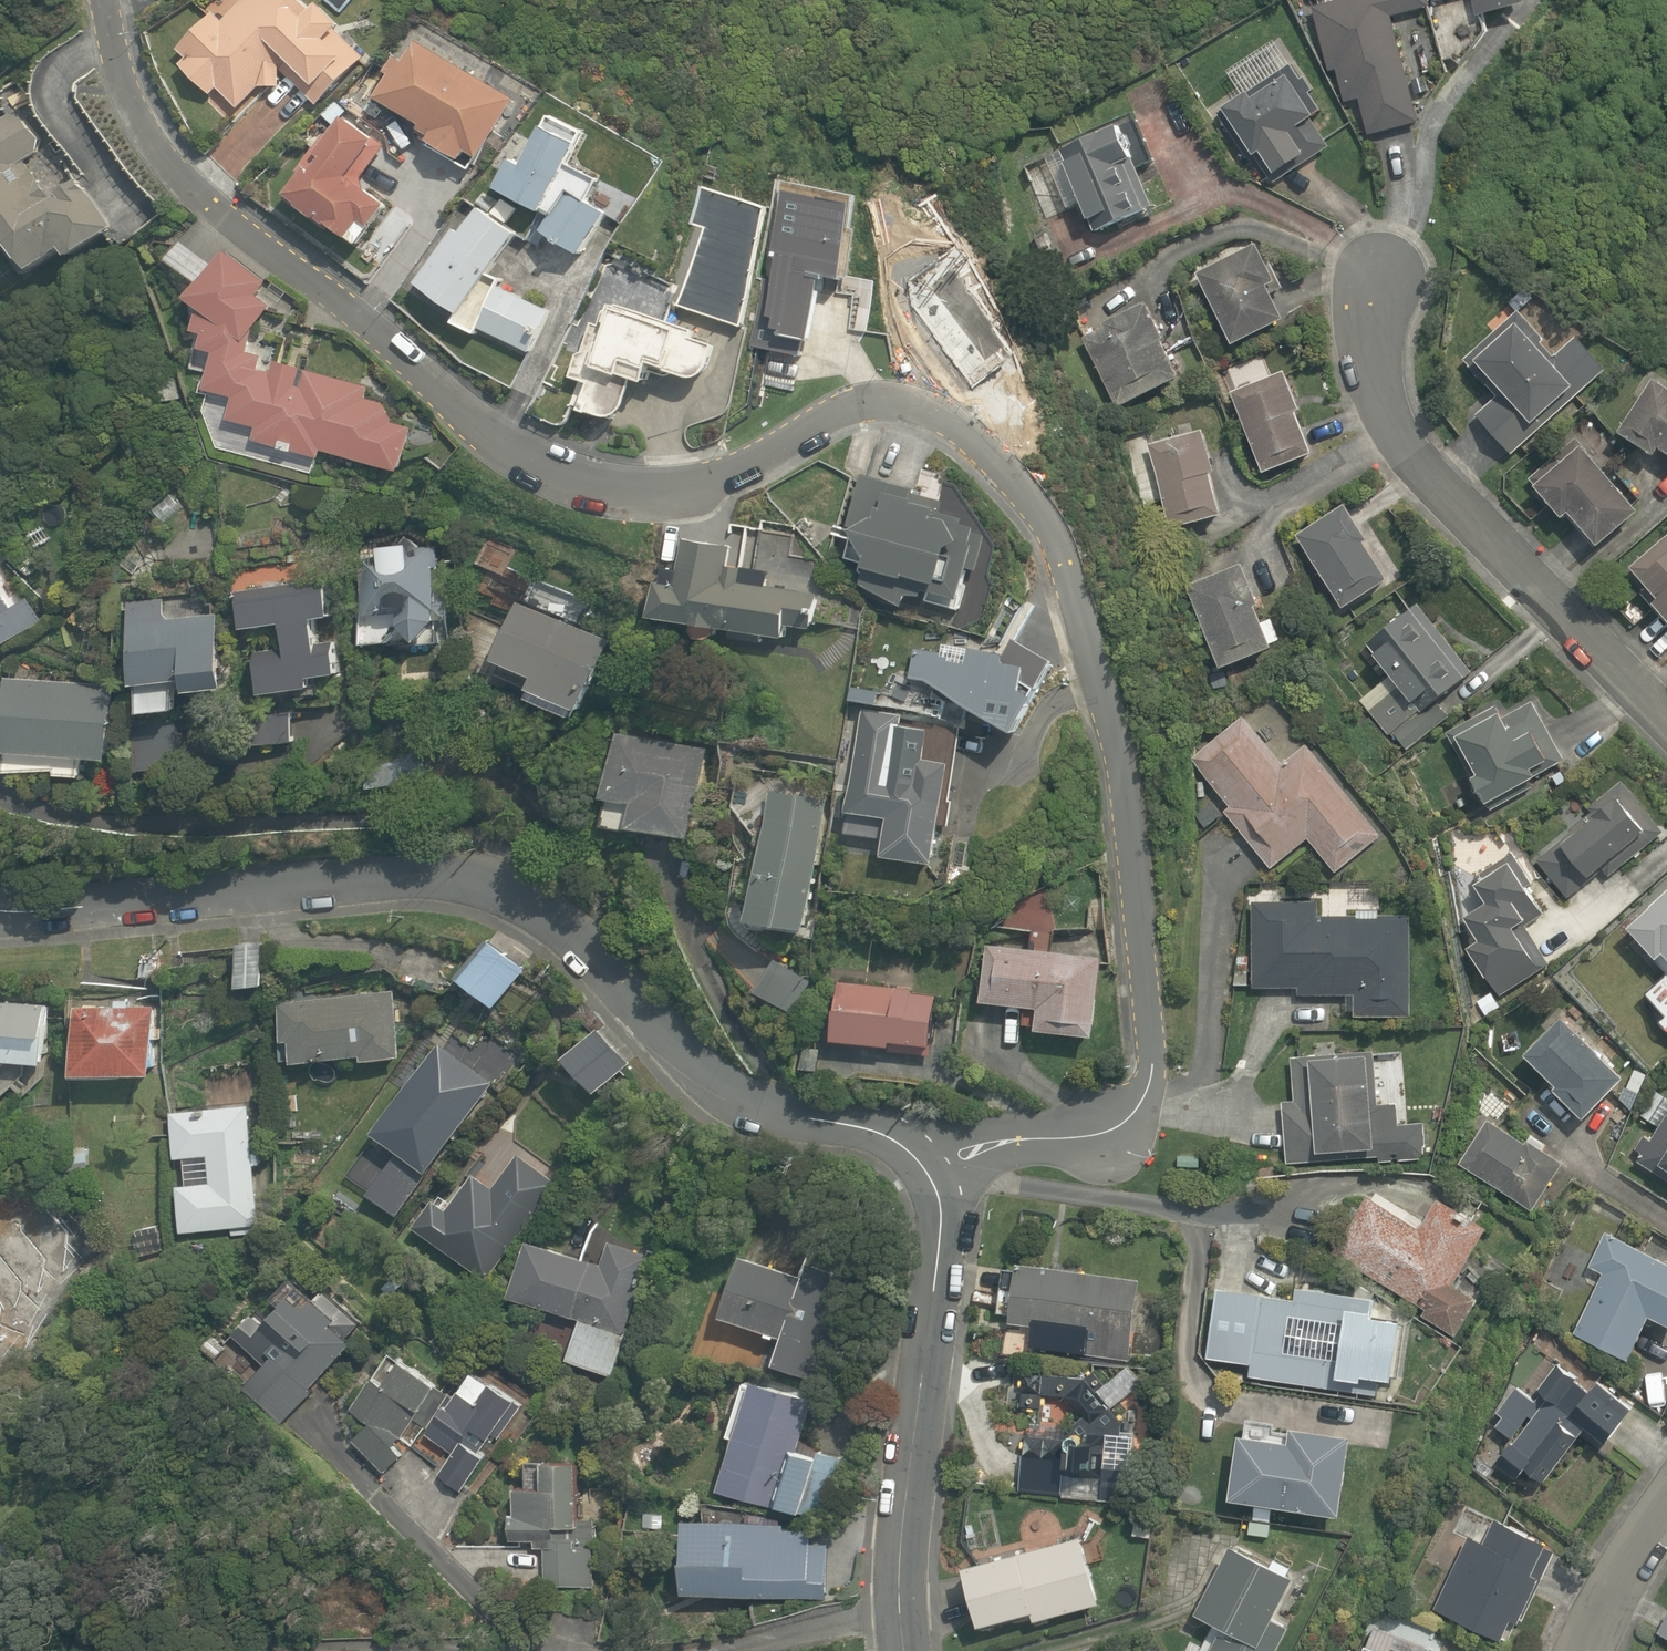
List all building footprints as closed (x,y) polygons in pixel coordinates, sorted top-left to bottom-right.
[(374,61),(321,7),(314,0),(208,0),(199,9),(207,17),(172,52),(185,65),(179,71),(210,101),(215,96),(234,115),(264,85),(274,95),(280,88),(308,116),(332,92),(338,98),(374,61)] [(1393,19),(1428,10),(1427,5),(1447,0),(1342,0),(1310,9),(1328,75),(1337,72),(1347,107),(1360,104),(1369,138),(1421,124),(1393,19)] [(1475,22),(1529,7),(1527,0),(1469,0),(1475,22)] [(514,102),(418,43),(378,109),(433,142),(429,148),(460,167),(466,157),(477,164),(514,102)] [(1290,72),(1219,112),(1249,167),(1258,163),(1271,186),(1327,155),(1311,126),(1318,122),(1290,72)] [(485,190),(536,222),(539,224),(544,227),(537,238),(580,265),(610,217),(586,202),(598,182),(572,166),(564,161),(583,130),(550,109),(531,138),(522,132),(485,190)] [(15,116),(0,125),(0,253),(6,250),(26,284),(66,261),(71,270),(114,244),(77,181),(70,186),(47,149),(38,155),(15,116)] [(385,150),(345,122),(331,142),(323,136),(291,183),(298,188),(285,207),(356,256),(390,208),(360,187),(385,150)] [(1135,158),(1121,124),(1058,149),(1060,155),(1040,164),(1061,214),(1078,207),(1090,239),(1152,214),(1130,160),(1135,158)] [(698,227),(673,308),(743,336),(767,207),(703,182),(688,225),(698,227)] [(492,215),(479,206),(460,236),(452,231),(412,293),(452,319),(445,330),(467,344),(476,331),(519,360),(550,313),(492,275),(518,234),(507,227),(514,217),(497,207),(492,215)] [(379,390),(285,363),(252,340),(271,312),(252,299),(263,283),(226,256),(217,269),(177,241),(160,265),(193,288),(184,317),(197,321),(189,349),(216,356),(206,390),(234,398),(227,423),(255,431),(252,443),(390,482),(410,409),(376,400),(379,390)] [(1278,295),(1259,253),(1201,279),(1234,353),(1283,330),(1269,299),(1278,295)] [(600,315),(600,316),(595,328),(588,326),(566,388),(572,391),(566,407),(575,410),(575,411),(575,412),(576,413),(576,414),(576,415),(577,416),(577,417),(578,417),(578,418),(579,418),(579,419),(580,420),(581,421),(582,421),(582,422),(583,422),(584,422),(584,423),(585,423),(586,423),(587,423),(587,424),(588,424),(611,428),(612,427),(613,427),(614,427),(615,427),(616,426),(617,426),(618,425),(619,425),(619,424),(620,424),(620,423),(621,423),(621,422),(622,422),(622,421),(623,420),(623,419),(624,418),(624,417),(624,416),(624,415),(624,414),(625,413),(631,388),(647,392),(651,377),(689,386),(689,387),(690,387),(691,387),(691,388),(692,388),(693,388),(694,388),(695,388),(696,388),(697,388),(698,388),(699,388),(700,388),(700,387),(701,387),(702,387),(703,386),(704,386),(705,385),(706,384),(707,383),(708,382),(708,381),(709,380),(709,379),(715,365),(715,364),(715,363),(715,362),(715,361),(715,360),(715,359),(715,358),(714,357),(714,356),(714,355),(713,354),(713,353),(712,352),(712,351),(711,350),(710,349),(709,348),(708,347),(707,346),(706,346),(706,345),(705,345),(689,341),(693,326),(618,308),(617,308),(616,308),(615,308),(614,308),(613,308),(612,308),(611,308),(610,308),(609,308),(608,308),(608,309),(607,309),(606,309),(606,310),(605,310),(604,311),(603,312),(602,312),(602,313),(601,313),(601,314),(600,315)] [(1178,385),(1146,310),(1083,337),(1115,412),(1178,385)] [(1477,419),(1506,452),(1600,369),(1573,339),(1548,361),(1517,326),(1475,363),(1503,396),(1477,419)] [(1288,381),(1236,398),(1262,478),(1314,460),(1288,381)] [(1659,387),(1643,409),(1634,403),(1611,435),(1653,465),(1659,456),(1666,462),(1666,393),(1659,387)] [(1218,480),(1208,438),(1152,450),(1169,528),(1220,517),(1212,481),(1218,480)] [(1580,452),(1533,489),(1562,525),(1572,517),(1597,549),(1633,521),(1580,452)] [(923,496),(869,480),(845,560),(866,566),(857,596),(918,614),(921,604),(963,616),(987,530),(918,510),(923,496)] [(1344,511),(1295,542),(1342,617),(1391,586),(1344,511)] [(431,537),(351,549),(361,653),(395,649),(402,641),(421,656),(440,617),(431,537)] [(1631,575),(1643,589),(1640,592),(1666,623),(1666,543),(1631,575)] [(649,607),(647,628),(782,643),(783,632),(810,635),(814,596),(721,585),(725,549),(680,544),(676,580),(656,578),(652,607),(649,607)] [(1258,623),(1240,570),(1191,587),(1221,674),(1270,657),(1266,646),(1280,641),(1272,618),(1258,623)] [(327,588),(234,595),(239,658),(251,657),(255,705),(318,701),(317,689),(339,687),(336,647),(320,648),(319,628),(330,627),(327,588)] [(28,637),(0,594),(0,653),(28,637)] [(188,703),(225,700),(219,599),(127,604),(133,700),(140,699),(142,723),(178,721),(177,696),(188,695),(188,703)] [(1359,701),(1400,756),(1442,724),(1428,705),(1467,676),(1416,607),(1364,646),(1388,680),(1359,701)] [(519,611),(496,673),(533,687),(528,701),(579,719),(607,643),(519,611)] [(928,651),(907,682),(1016,750),(1036,718),(1018,707),(1032,686),(974,649),(960,671),(928,651)] [(7,692),(5,692),(4,762),(3,794),(79,796),(79,765),(103,765),(105,689),(7,686),(7,692)] [(1305,838),(1338,875),(1384,833),(1266,700),(1192,766),(1224,802),(1215,810),(1269,870),(1305,838)] [(1535,781),(1565,766),(1533,703),(1456,742),(1490,811),(1538,787),(1535,781)] [(947,830),(960,730),(863,717),(847,842),(881,846),(878,867),(932,874),(938,829),(947,830)] [(291,743),(290,719),(246,722),(248,746),(291,743)] [(690,846),(704,751),(618,738),(604,834),(690,846)] [(812,939),(830,805),(768,797),(750,931),(812,939)] [(1642,844),(1611,801),(1533,857),(1564,900),(1642,844)] [(1471,889),(1484,909),(1462,925),(1474,943),(1465,949),(1492,995),(1543,969),(1523,928),(1542,916),(1511,865),(1471,889)] [(1234,955),(1234,986),(1253,986),(1252,992),(1296,993),(1296,1000),(1349,1000),(1349,1013),(1409,1014),(1409,919),(1374,919),(1374,901),(1344,900),(1344,891),(1314,891),(1314,904),(1277,904),(1277,890),(1249,890),(1249,955),(1234,955)] [(1628,935),(1654,963),(1661,957),(1666,965),(1666,900),(1628,935)] [(531,970),(486,934),(457,970),(503,1006),(531,970)] [(1031,954),(1032,948),(1002,946),(1001,950),(985,948),(980,1010),(1038,1016),(1036,1039),(1090,1044),(1099,955),(1049,950),(1049,955),(1031,954)] [(900,976),(836,971),(829,1050),(889,1055),(890,1048),(933,1051),(937,996),(899,993),(900,976)] [(1646,996),(1665,1018),(1657,1025),(1666,1035),(1666,1034),(1666,978),(1646,996)] [(284,1000),(292,1065),(363,1056),(364,1064),(401,1059),(391,986),(284,1000)] [(164,1002),(79,1001),(78,1072),(163,1074),(164,1002)] [(53,1063),(55,1004),(0,1002),(0,1061),(53,1063)] [(1554,1101),(1584,1129),(1614,1097),(1617,1099),(1629,1086),(1561,1023),(1525,1063),(1560,1095),(1554,1101)] [(632,1062),(598,1029),(569,1058),(603,1092),(632,1062)] [(1375,1163),(1423,1160),(1420,1125),(1397,1127),(1396,1107),(1373,1109),(1369,1061),(1332,1064),(1331,1058),(1290,1061),(1293,1108),(1278,1109),(1283,1169),(1316,1167),(1316,1160),(1374,1156),(1375,1163)] [(485,1098),(437,1064),(424,1082),(419,1079),(380,1133),(433,1171),(485,1098)] [(175,1162),(177,1161),(178,1175),(175,1175),(176,1200),(182,1200),(183,1232),(260,1230),(256,1110),(174,1113),(175,1162)] [(1660,1113),(1631,1155),(1666,1180),(1666,1118),(1660,1113)] [(1562,1175),(1488,1129),(1461,1172),(1536,1218),(1562,1175)] [(453,1203),(443,1195),(420,1228),(491,1278),(548,1198),(506,1168),(490,1191),(471,1178),(453,1203)] [(1489,1301),(1457,1279),(1486,1234),(1440,1204),(1421,1233),(1370,1200),(1335,1254),(1432,1317),(1464,1338),(1489,1301)] [(2,1326),(6,1318),(10,1308),(2,1305),(36,1230),(0,1214),(0,1325),(2,1326)] [(1604,1237),(1587,1275),(1605,1282),(1579,1340),(1633,1364),(1650,1326),(1666,1333),(1666,1265),(1604,1237)] [(570,1362),(613,1377),(654,1256),(612,1242),(604,1264),(536,1241),(516,1298),(584,1321),(570,1362)] [(802,1267),(750,1250),(729,1318),(783,1335),(774,1362),(824,1378),(855,1281),(803,1264),(802,1267)] [(1016,1272),(1011,1329),(1071,1334),(1069,1355),(1130,1360),(1137,1282),(1016,1272)] [(280,1296),(288,1304),(263,1326),(256,1318),(230,1341),(260,1373),(237,1394),(269,1430),(362,1347),(300,1278),(280,1296)] [(1358,1378),(1398,1383),(1406,1318),(1378,1314),(1379,1300),(1296,1289),(1294,1303),(1212,1292),(1204,1357),(1251,1364),(1249,1382),(1333,1394),(1334,1388),(1356,1391),(1358,1378)] [(13,1359),(0,1352),(0,1385),(13,1359)] [(383,1470),(398,1462),(399,1439),(441,1385),(398,1352),(353,1410),(353,1446),(383,1470)] [(1493,1410),(1501,1417),(1493,1427),(1514,1444),(1502,1459),(1540,1490),(1587,1432),(1574,1421),(1578,1416),(1607,1441),(1630,1415),(1598,1388),(1595,1391),(1561,1364),(1533,1399),(1514,1384),(1493,1410)] [(1063,1435),(1024,1430),(1016,1489),(1060,1496),(1064,1475),(1107,1481),(1121,1380),(1028,1366),(1024,1392),(1068,1398),(1063,1435)] [(429,1432),(452,1453),(437,1471),(460,1491),(530,1411),(526,1407),(483,1370),(429,1432)] [(763,1373),(759,1385),(744,1380),(727,1431),(742,1436),(724,1492),(781,1511),(783,1505),(820,1517),(840,1459),(803,1446),(821,1393),(763,1373)] [(1227,1509),(1340,1521),(1349,1444),(1293,1437),(1291,1451),(1235,1444),(1227,1509)] [(531,1489),(523,1488),(521,1511),(517,1540),(534,1542),(533,1550),(547,1552),(544,1583),(571,1586),(585,1461),(553,1458),(535,1456),(531,1489)] [(770,1521),(695,1518),(692,1592),(826,1598),(828,1551),(811,1550),(812,1529),(770,1527),(770,1521)] [(1438,1614),(1503,1643),(1513,1621),(1520,1624),(1536,1588),(1529,1585),(1544,1552),(1495,1525),(1485,1548),(1471,1542),(1438,1614)] [(1032,1627),(1099,1608),(1078,1536),(957,1571),(975,1635),(1030,1619),(1032,1627)] [(1237,1551),(1202,1619),(1224,1631),(1212,1650),(1274,1650),(1291,1623),(1276,1615),(1294,1580),(1237,1551)] [(1656,1633),(1666,1640),(1666,1616),(1656,1633)]
